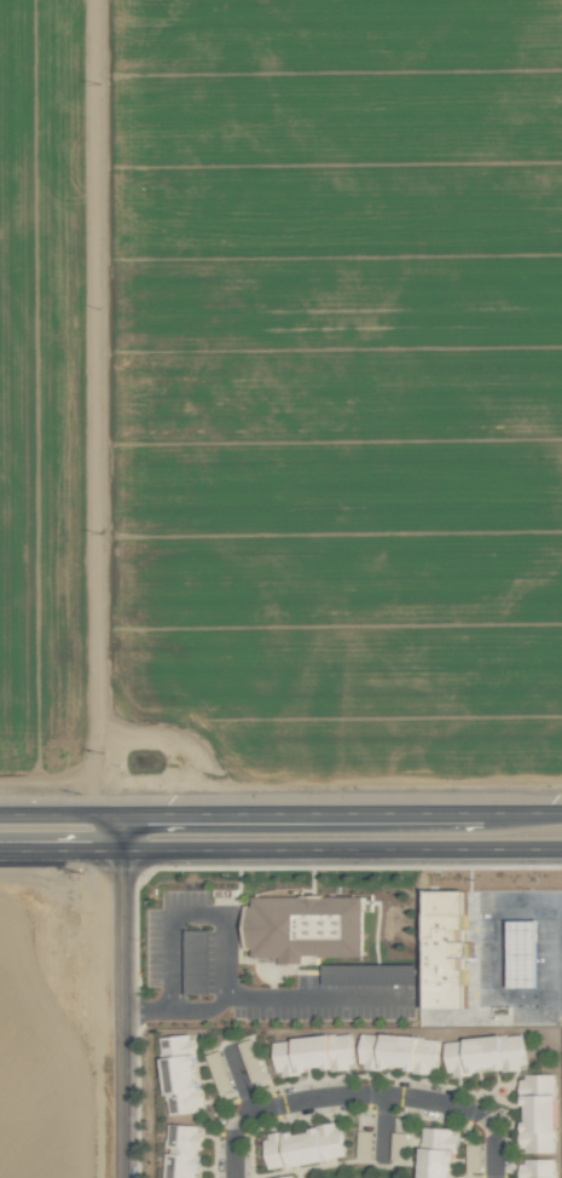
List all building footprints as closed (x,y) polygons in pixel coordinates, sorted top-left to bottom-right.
[(427,1007),(464,1007),(464,959),(472,959),(471,938),(465,938),(465,888),(426,888),(427,1007)] [(361,956),(361,895),(247,895),(247,956),(278,956),(278,961),(317,961),(317,956),(361,956)] [(509,987),(538,986),(537,918),(508,918),(509,987)] [(158,1035),(164,1113),(198,1110),(192,1032),(158,1035)] [(272,1038),(275,1073),(353,1066),(349,1032),(272,1038)] [(437,1036),(360,1032),(358,1065),(410,1068),(410,1071),(435,1072),(437,1036)] [(521,1033),(444,1038),(446,1072),(523,1067),(521,1033)] [(554,1151),(554,1073),(519,1073),(520,1151),(554,1151)] [(337,1122),(262,1134),(267,1168),(343,1156),(337,1122)] [(196,1148),(199,1149),(200,1124),(164,1123),(162,1177),(195,1177),(196,1148)] [(453,1127),(419,1126),(417,1177),(451,1177),(453,1127)] [(520,1157),(520,1177),(554,1177),(554,1157),(520,1157)]
